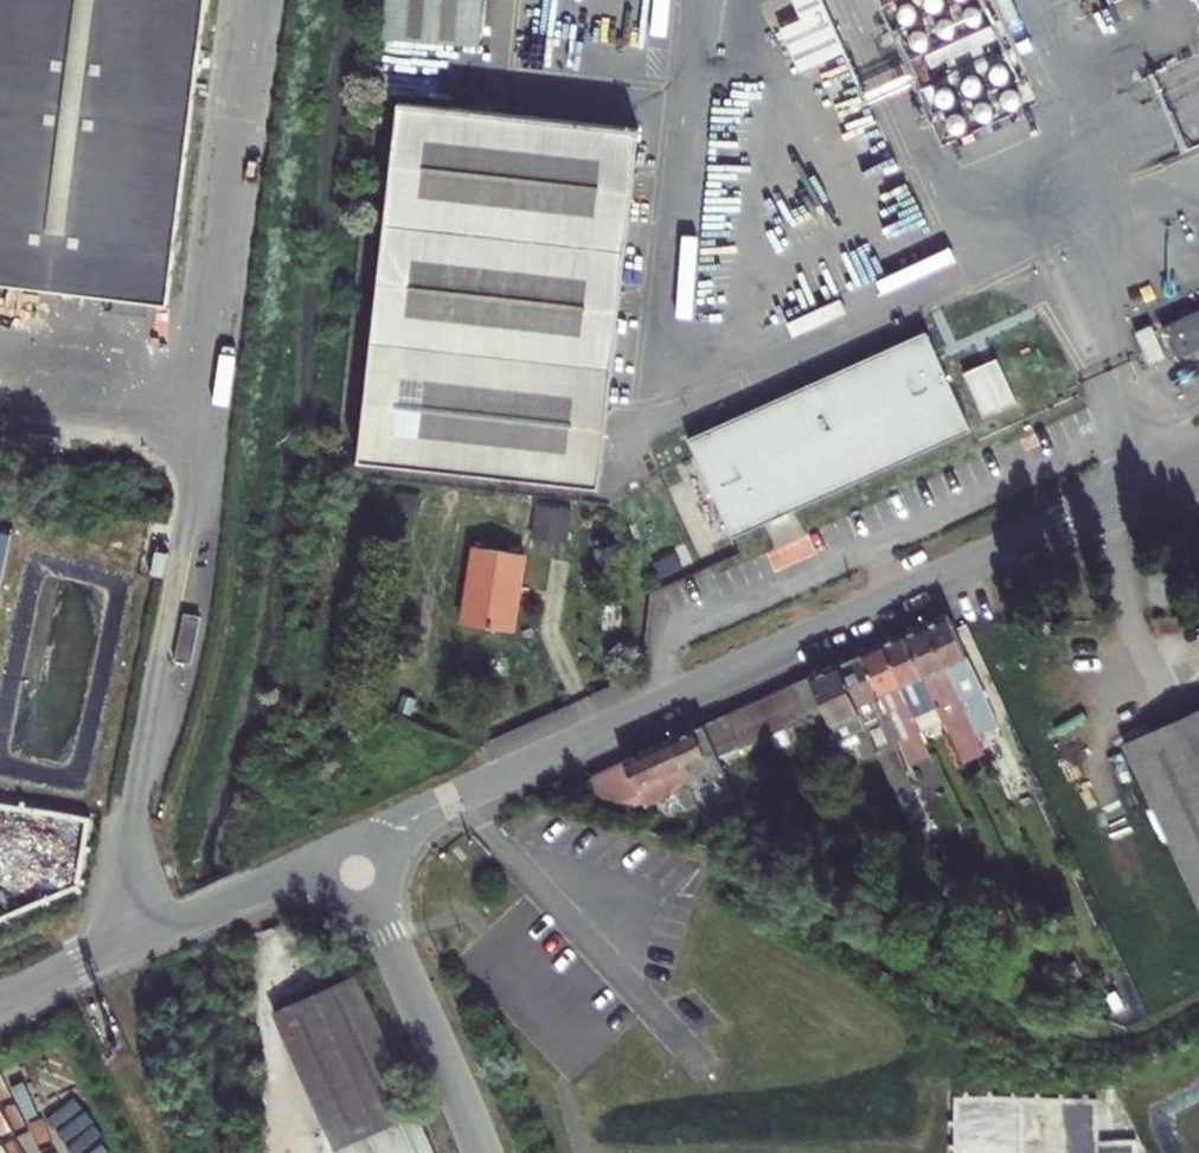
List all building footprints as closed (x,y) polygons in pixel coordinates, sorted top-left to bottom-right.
[(165,303),(205,0),(0,0),(0,281),(165,303)] [(487,42),(493,0),(396,0),(392,30),(487,42)] [(937,14),(941,15),(945,14),(948,12),(950,9),(951,5),(950,1),(950,0),(933,0),(932,1),(931,5),(932,9),(937,14)] [(972,19),(977,24),(985,25),(988,22),(990,19),(991,15),(988,8),(985,6),(977,6),(974,8),(972,11),(971,15),(972,19)] [(901,22),(904,25),(907,27),(911,28),(914,27),(918,25),(920,22),(921,18),(920,14),(918,11),(915,9),(911,8),(907,9),(904,11),(902,14),(901,18),(901,22)] [(943,35),(951,38),(954,38),(958,35),(961,28),(960,25),(958,21),(955,19),(951,18),(944,21),(942,24),(941,28),(941,32),(943,35)] [(913,48),(918,53),(922,54),(926,53),(929,51),(931,48),(931,40),(926,35),(922,34),(918,35),(913,40),(913,48)] [(843,50),(819,61),(833,93),(829,95),(845,131),(849,130),(863,162),(888,151),(843,50)] [(997,77),(1003,82),(1006,83),(1010,82),(1013,80),(1016,77),(1016,73),(1016,69),(1010,64),(1003,64),(999,66),(997,69),(996,73),(997,77)] [(970,86),(972,93),(976,95),(979,96),(987,93),(989,90),(990,86),(989,82),(987,79),(983,77),(980,76),(976,77),(973,79),(970,82),(970,86)] [(1009,106),(1016,109),(1020,108),(1023,106),(1026,103),(1026,99),(1026,95),(1024,92),(1020,90),(1017,89),(1013,90),(1010,92),(1007,95),(1007,102),(1009,106)] [(942,109),(945,111),(949,112),(953,111),(958,106),(959,102),(958,98),(956,95),(953,93),(949,92),(945,92),(942,94),(940,98),(939,102),(940,106),(942,109)] [(983,117),(990,120),(994,120),(997,118),(999,114),(1000,111),(999,107),(997,103),(994,101),(990,101),(987,101),(983,103),(981,107),(980,110),(981,114),(983,117)] [(363,464),(605,491),(614,406),(628,288),(641,169),(645,133),(406,105),(363,464)] [(951,126),(952,129),(954,133),(957,135),(961,136),(968,133),(970,130),(971,126),(970,122),(968,119),(965,116),(961,116),(957,116),(954,119),(952,122),(951,126)] [(1198,351),(1198,318),(1165,333),(1177,361),(1198,351)] [(1153,372),(1169,365),(1153,330),(1137,338),(1153,372)] [(930,336),(690,441),(735,541),(975,433),(938,354),(930,336)] [(1020,406),(1001,362),(967,377),(987,421),(1020,406)] [(13,529),(0,526),(0,589),(13,529)] [(527,552),(478,544),(465,618),(514,627),(527,552)] [(956,629),(948,614),(927,623),(965,708),(988,699),(956,629)] [(927,623),(907,632),(945,718),(963,757),(984,748),(965,708),(927,623)] [(884,643),(922,728),(945,718),(907,632),(884,643)] [(884,643),(862,653),(902,741),(911,762),(932,752),(922,728),(884,643)] [(902,741),(862,653),(842,662),(874,735),(899,792),(914,786),(896,744),(902,741)] [(828,711),(844,749),(874,735),(842,662),(812,675),(828,711)] [(810,719),(828,711),(812,675),(794,683),(810,719)] [(672,739),(701,803),(709,821),(734,832),(720,794),(736,788),(723,757),(810,719),(794,683),(672,739)] [(1126,744),(1198,904),(1198,711),(1126,744)] [(701,803),(672,739),(594,774),(605,801),(643,783),(652,804),(679,792),(687,810),(701,803)] [(1021,758),(998,766),(1008,794),(1031,785),(1021,758)] [(338,1152),(367,1140),(372,1152),(436,1152),(420,1116),(424,1114),(363,977),(276,1016),(338,1152)]
